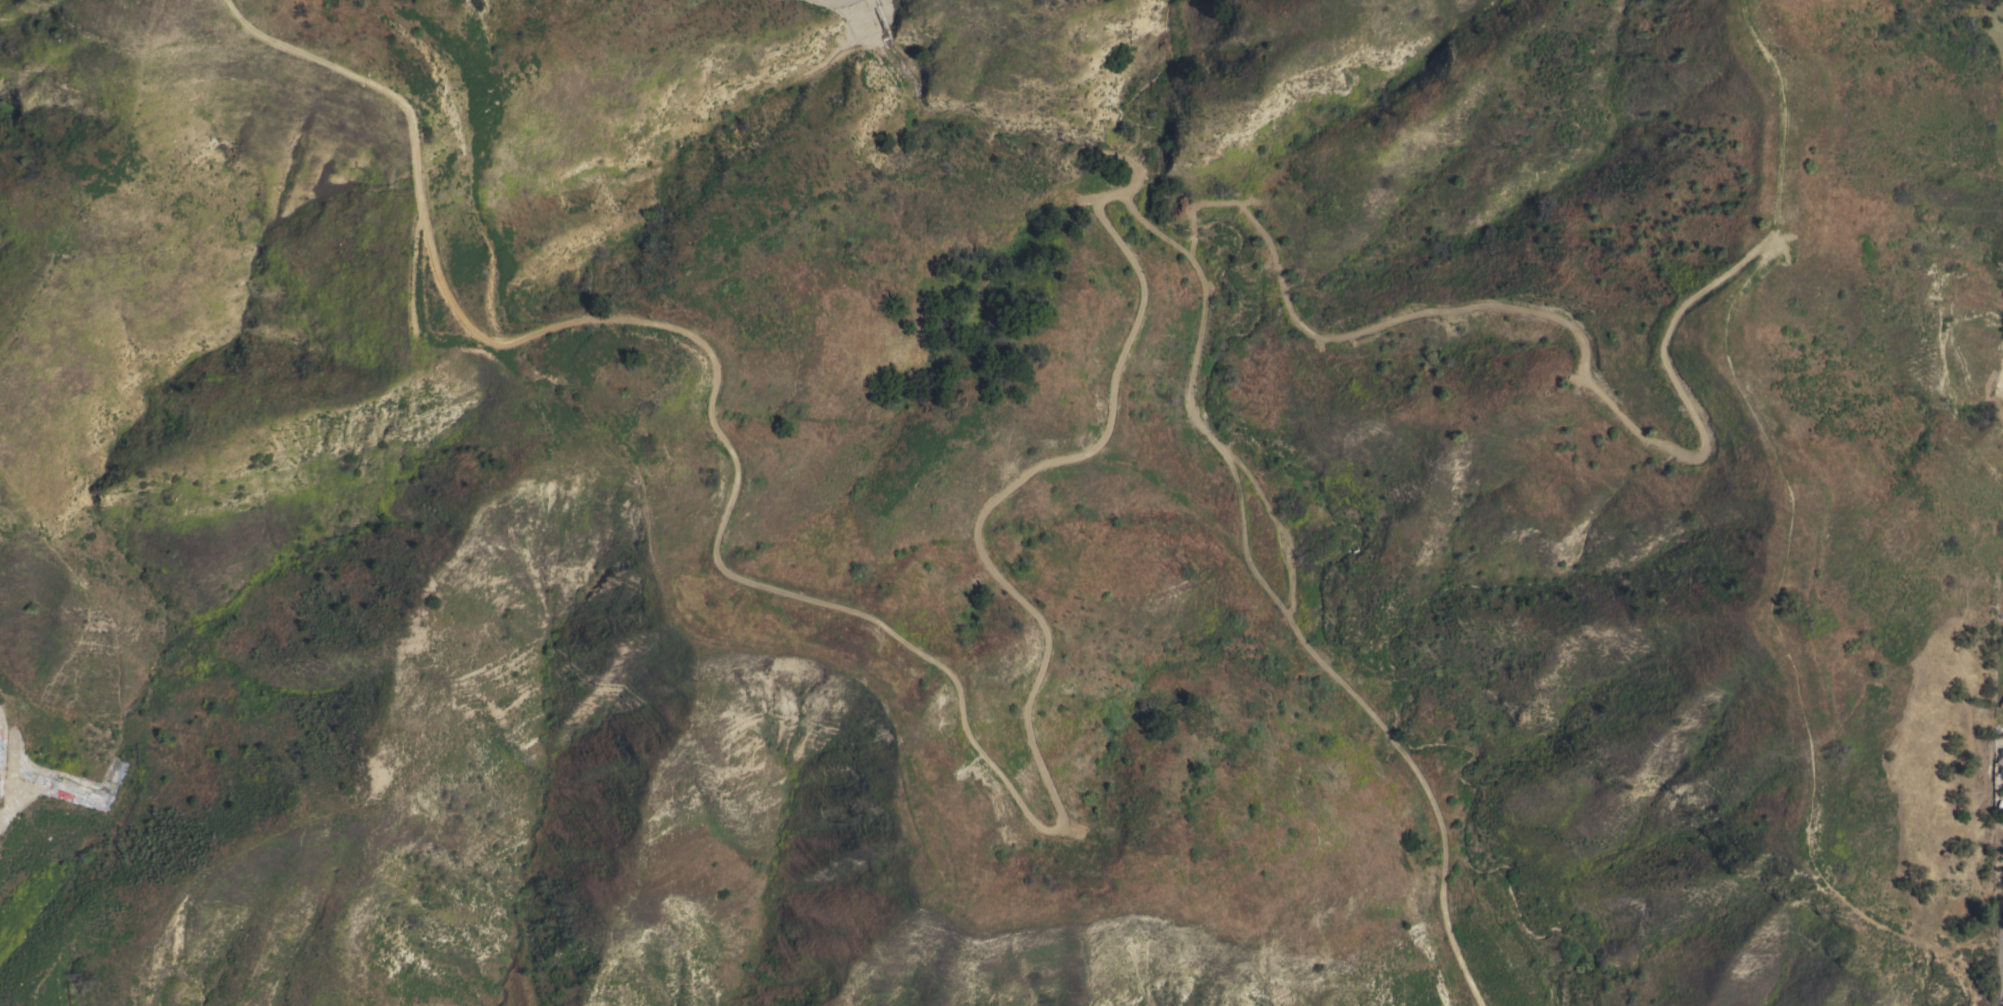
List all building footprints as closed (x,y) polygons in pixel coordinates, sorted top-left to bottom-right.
[(1995,751),(2002,752),(2002,784),(2000,783),(1999,782),(1999,781),(1994,780),(1995,767),(1994,767),(1995,751)]
